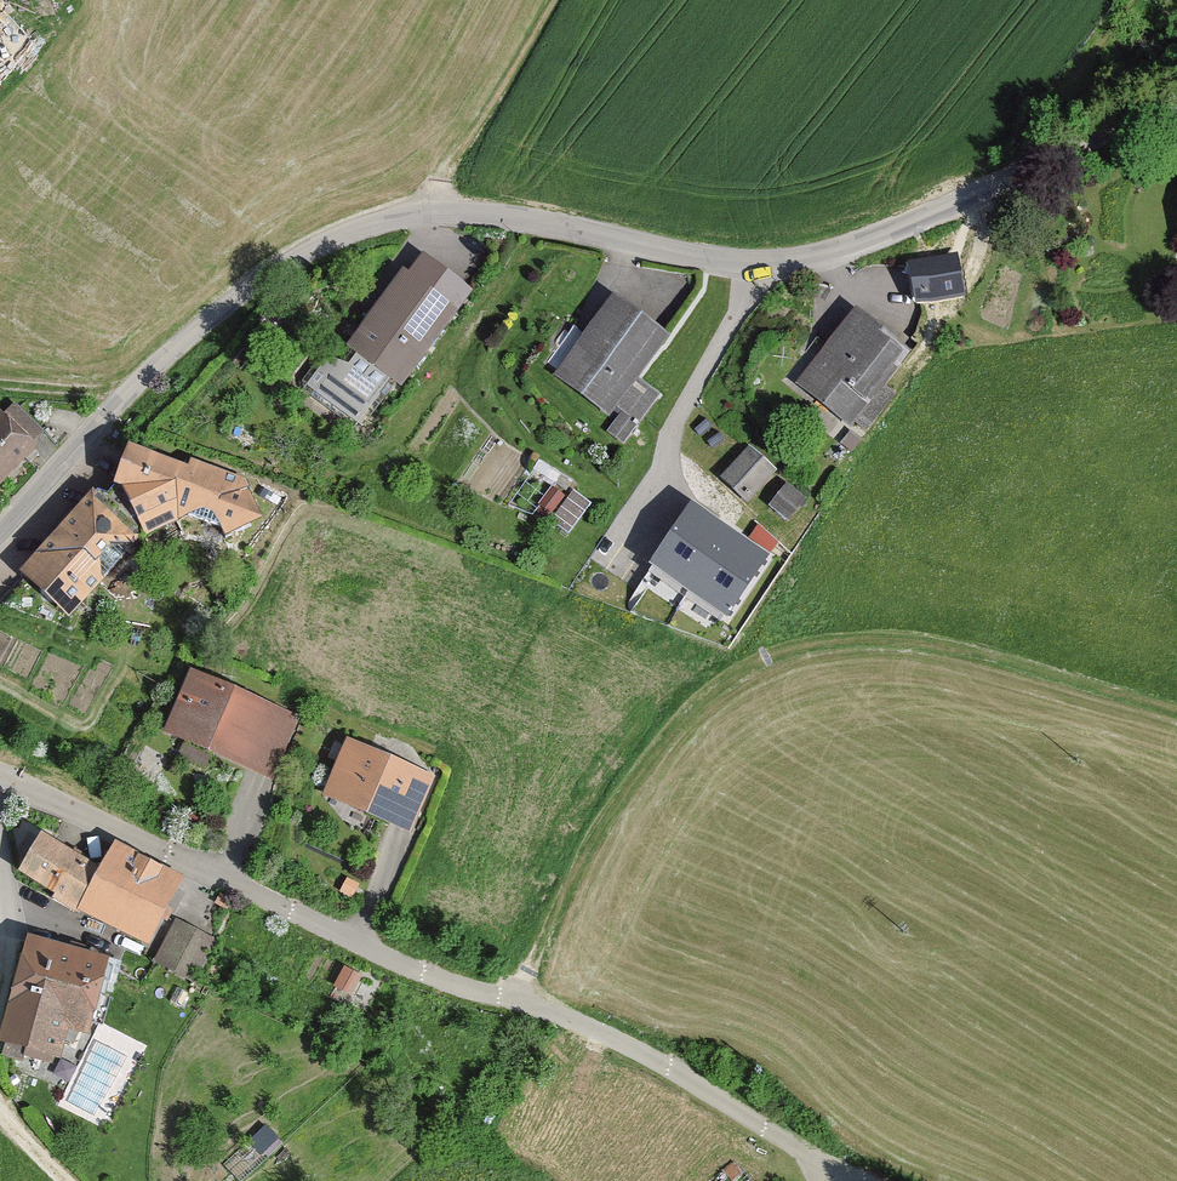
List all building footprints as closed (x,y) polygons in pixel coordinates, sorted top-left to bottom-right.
[(968,243),(913,265),(925,311),(967,295),(968,243)] [(403,272),(400,270),(333,360),(325,354),(301,387),(353,425),(458,282),(417,252),(403,272)] [(641,377),(671,333),(611,292),(582,335),(572,328),(544,368),(615,416),(605,430),(626,444),(663,391),(641,377)] [(855,306),(794,380),(863,437),(896,398),(882,386),(910,352),(855,306)] [(35,449),(30,444),(40,434),(12,405),(1,415),(0,414),(0,483),(35,449)] [(184,517),(185,466),(125,442),(105,496),(141,536),(184,517)] [(748,443),(718,477),(750,505),(780,471),(748,443)] [(188,459),(185,466),(184,517),(228,534),(257,518),(246,490),(249,482),(188,459)] [(540,463),(534,473),(556,485),(562,475),(540,463)] [(769,504),(791,521),(808,500),(785,483),(769,504)] [(564,499),(554,491),(539,511),(549,519),(564,499)] [(141,536),(105,496),(88,493),(52,531),(103,580),(141,536)] [(769,563),(690,510),(648,571),(727,624),(769,563)] [(103,580),(52,531),(15,570),(68,620),(103,580)] [(302,719),(187,669),(159,732),(274,782),(302,719)] [(438,777),(343,737),(317,798),(413,838),(438,777)] [(74,914),(76,910),(96,869),(36,835),(14,873),(54,896),(51,901),(74,914)] [(112,841),(96,869),(76,910),(143,948),(160,918),(165,921),(171,911),(165,908),(181,880),(112,841)] [(212,938),(174,918),(152,960),(190,980),(212,938)] [(107,956),(30,937),(0,1056),(77,1075),(107,956)]
